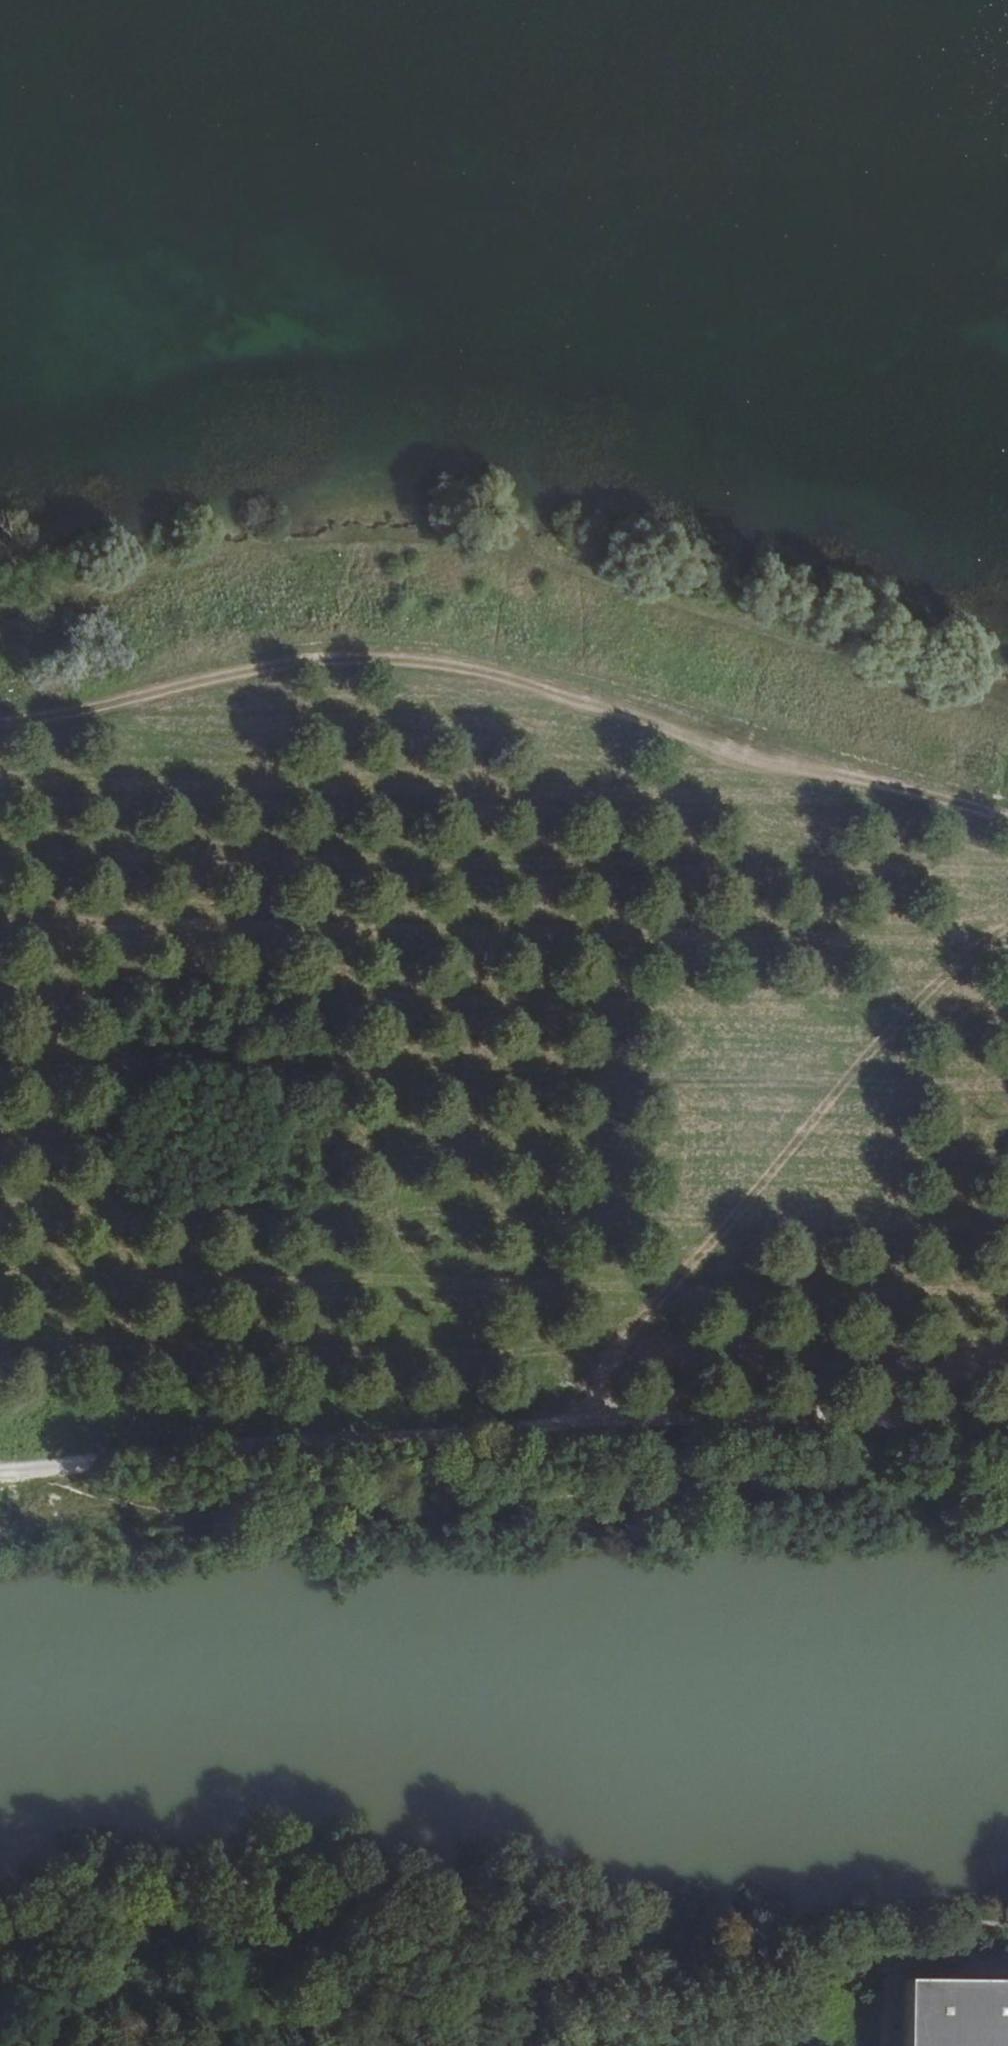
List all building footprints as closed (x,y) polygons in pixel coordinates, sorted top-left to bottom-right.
[(899,1984),(899,2045),(1007,2045),(1007,1983),(899,1984)]
